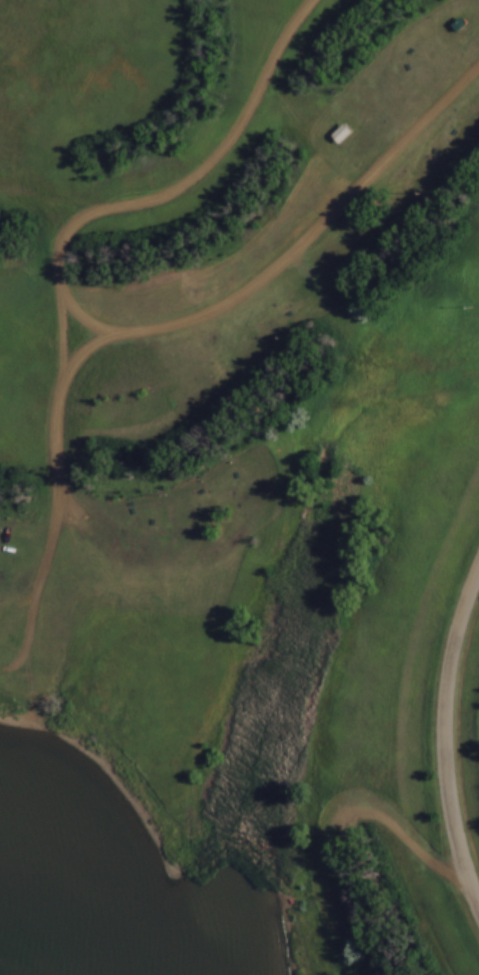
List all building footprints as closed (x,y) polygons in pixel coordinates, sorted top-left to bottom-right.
[(352,132),(343,123),(330,134),(339,144),(352,132)]
